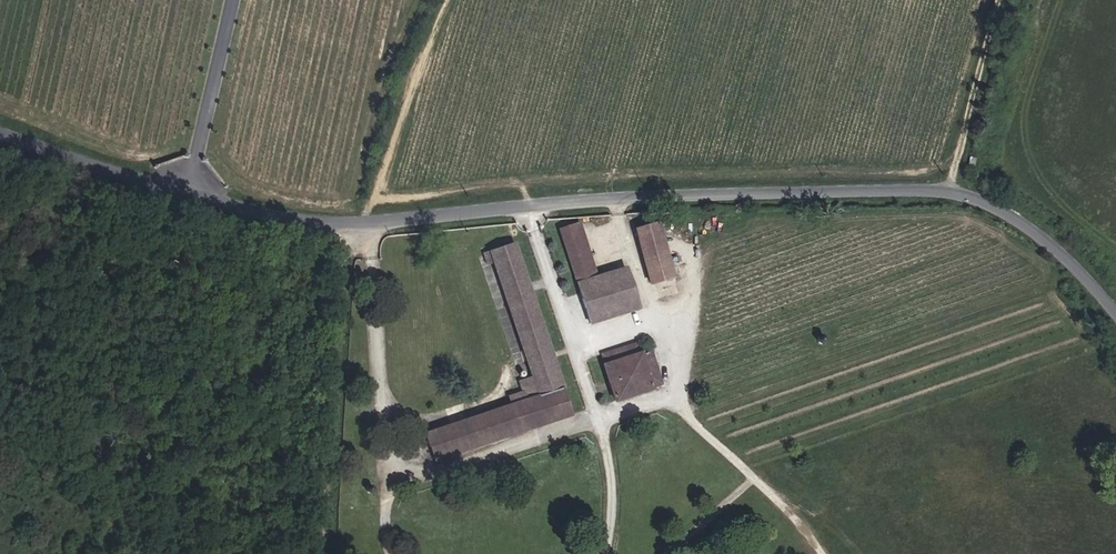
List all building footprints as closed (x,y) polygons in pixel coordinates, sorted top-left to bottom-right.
[(662,220),(637,228),(652,285),(678,277),(662,220)] [(580,280),(594,275),(575,221),(560,226),(580,280)] [(454,453),(575,412),(512,235),(477,244),(481,255),(520,364),(525,377),(513,380),(517,391),(503,396),(506,405),(431,430),(435,444),(450,440),(454,453)] [(472,257),(481,255),(477,244),(469,247),(472,257)] [(595,319),(640,303),(625,262),(594,275),(580,280),(595,319)] [(802,285),(803,289),(805,290),(808,290),(810,288),(809,282),(804,282),(802,285)] [(640,341),(604,353),(618,402),(668,385),(655,348),(644,351),(640,341)] [(440,457),(454,453),(450,440),(435,444),(440,457)] [(373,478),(372,482),(375,485),(378,486),(382,481),(378,477),(373,478)]
